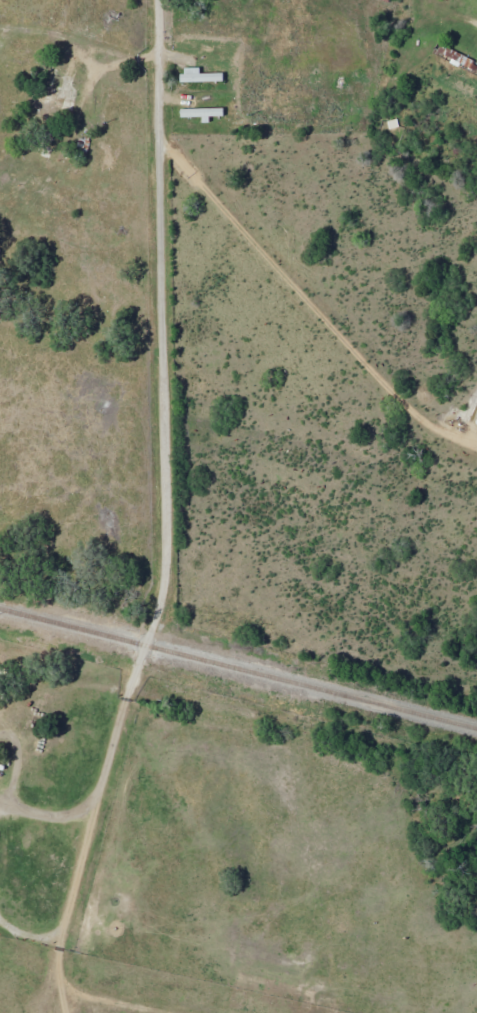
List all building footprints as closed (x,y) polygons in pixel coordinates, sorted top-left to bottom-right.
[(223,73),(199,74),(199,68),(181,69),(181,83),(223,82),(223,73)] [(223,109),(180,109),(180,118),(223,117),(223,109)]
